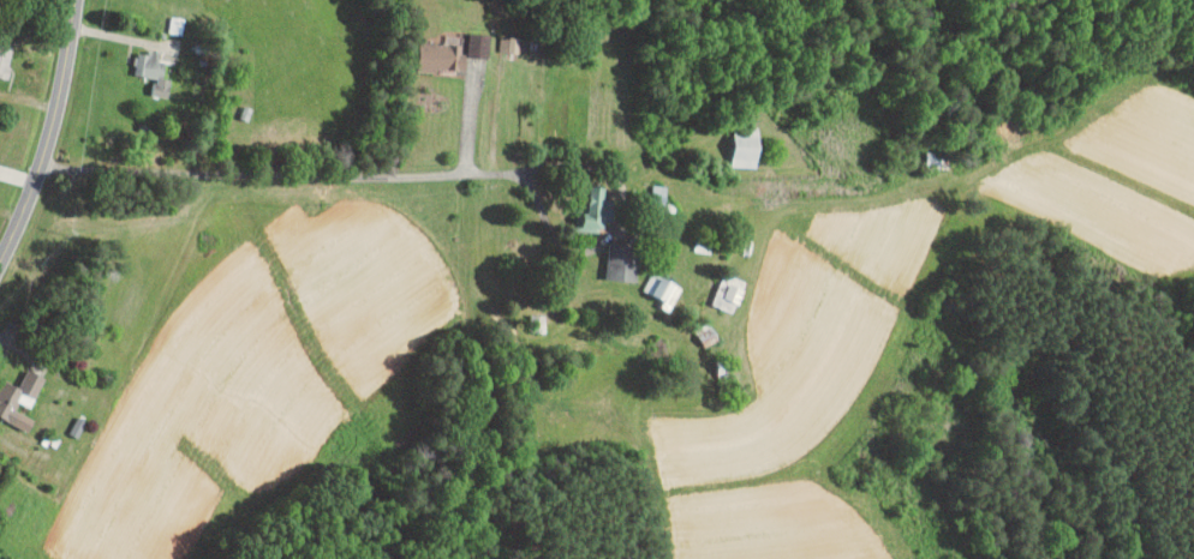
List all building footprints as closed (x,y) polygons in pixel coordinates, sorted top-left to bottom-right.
[(156,25),(170,26),(172,10),(157,8),(156,25)] [(451,65),(452,48),(475,50),(477,26),(456,24),(456,30),(429,27),(428,36),(408,34),(405,60),(451,65)] [(504,29),(487,27),(486,44),(503,45),(504,29)] [(143,69),(141,86),(157,88),(159,70),(152,69),(153,54),(147,54),(148,46),(123,43),(121,66),(143,69)] [(745,121),(720,120),(718,159),(744,160),(745,121)] [(578,203),(572,203),(571,218),(593,219),(595,176),(579,175),(578,203)] [(592,271),(625,272),(625,244),(593,243),(592,271)] [(663,294),(670,277),(639,264),(632,281),(663,294)] [(723,305),(733,274),(710,266),(699,297),(723,305)] [(35,368),(17,360),(8,378),(0,374),(0,415),(18,423),(24,411),(4,402),(8,393),(20,399),(35,368)] [(57,426),(65,429),(73,412),(65,408),(57,426)]
